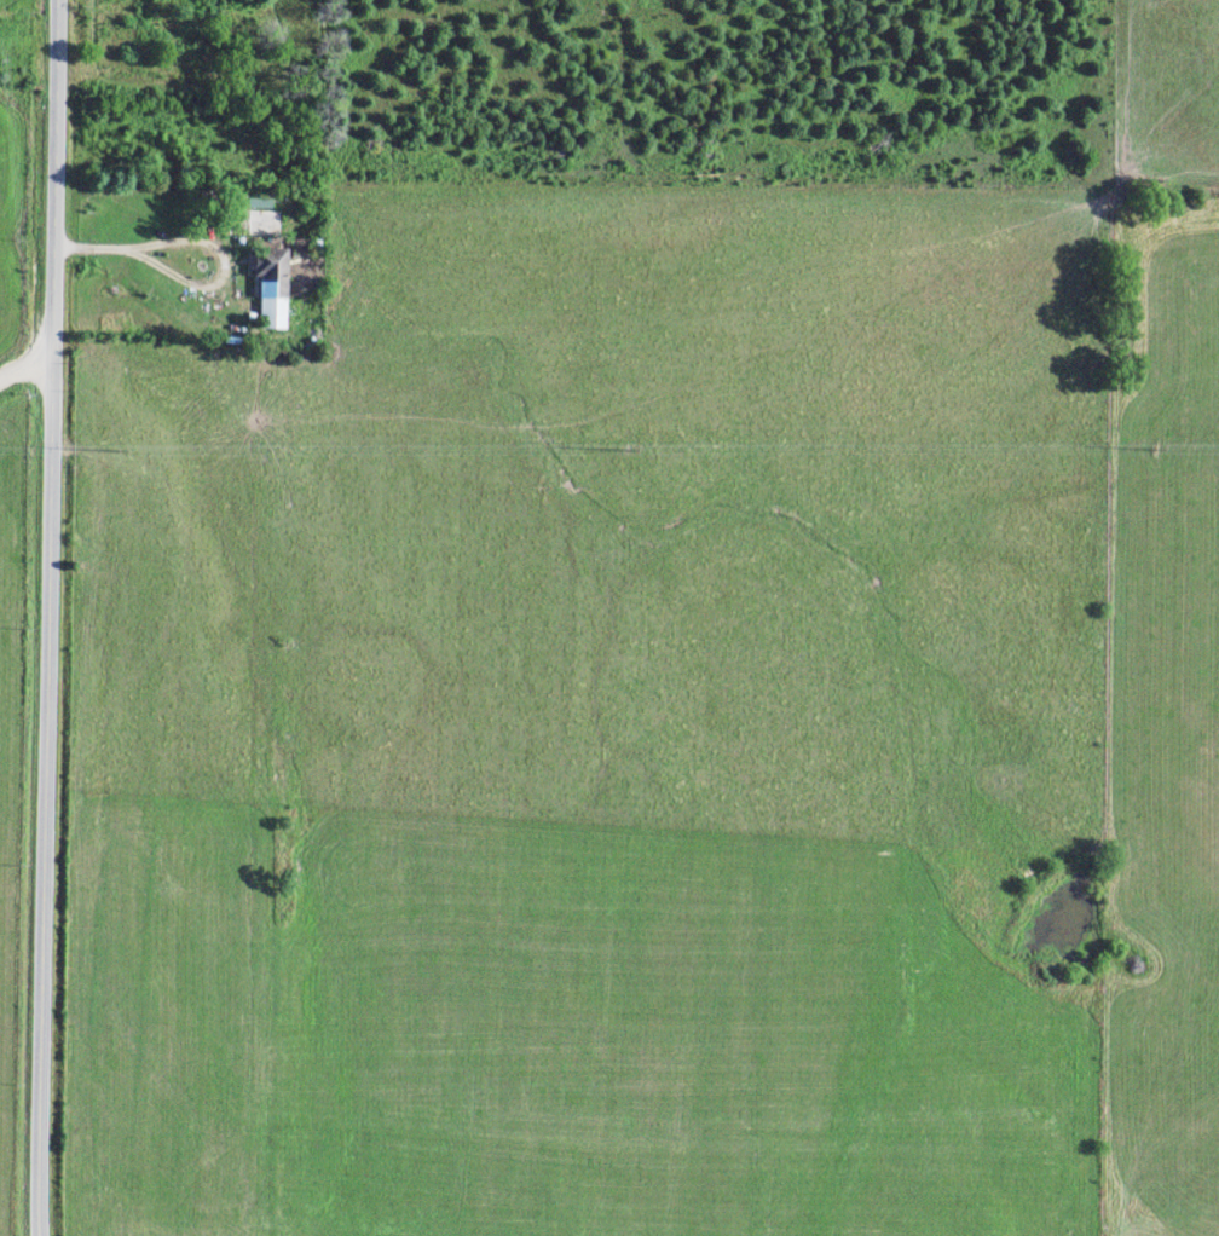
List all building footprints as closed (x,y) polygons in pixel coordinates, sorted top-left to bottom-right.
[(278,236),(279,211),(248,210),(247,235),(278,236)] [(252,277),(259,277),(258,328),(285,329),(286,250),(253,249),(252,277)]
